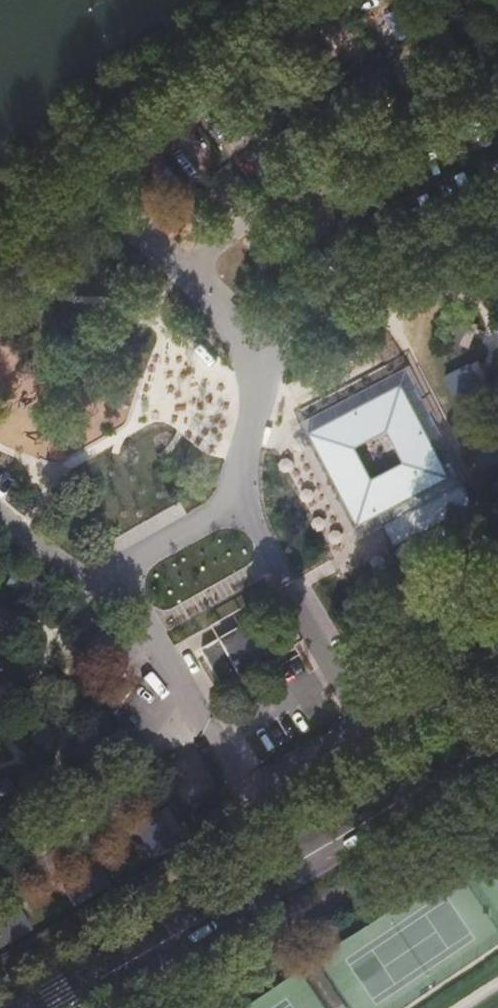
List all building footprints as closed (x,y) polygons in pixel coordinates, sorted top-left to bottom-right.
[(177,340),(163,348),(180,381),(195,373),(177,340)] [(153,368),(137,370),(142,407),(157,405),(153,368)] [(481,466),(434,374),(410,387),(412,391),(379,407),(373,395),(353,405),(349,414),(363,441),(373,436),(389,466),(393,464),(400,476),(404,474),(408,482),(425,473),(431,484),(406,496),(404,493),(375,507),(383,511),(381,517),(383,521),(379,522),(393,548),(391,549),(408,580),(411,579),(434,623),(461,609),(451,589),(465,582),(453,559),(473,548),(466,535),(463,537),(448,510),(417,526),(409,510),(472,478),(469,472),(481,466)] [(103,418),(118,402),(108,392),(93,408),(103,418)] [(35,435),(36,451),(74,448),(72,432),(35,435)] [(273,631),(262,613),(201,647),(225,688),(286,653),(273,631)] [(11,675),(0,670),(0,695),(11,675)]
